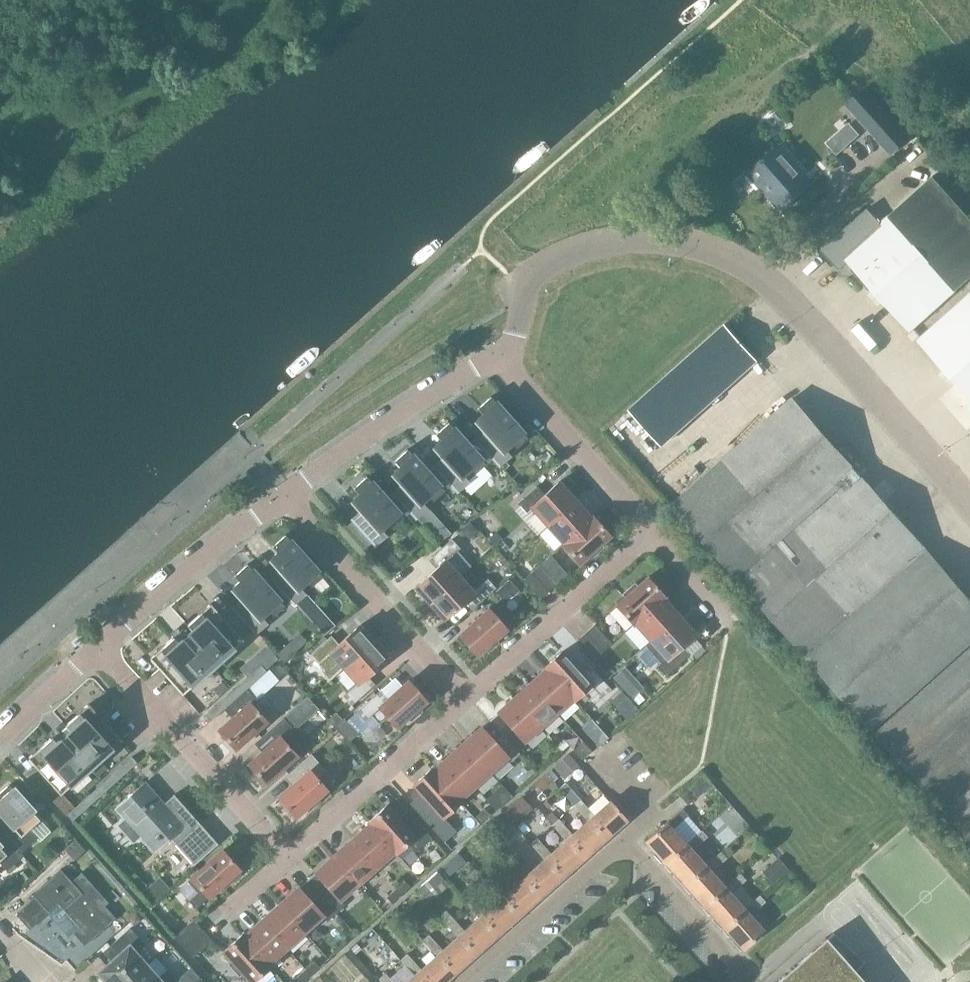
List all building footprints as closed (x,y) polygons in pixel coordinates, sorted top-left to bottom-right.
[(901,130),(872,97),(856,112),(885,145),(901,130)] [(779,146),(775,150),(770,144),(764,143),(759,148),(759,153),(764,159),(748,173),(762,188),(765,186),(785,208),(812,184),(779,146)] [(934,176),(881,224),(867,209),(821,251),(839,271),(843,267),(851,270),(867,288),(870,285),(911,331),(969,278),(969,216),(934,176)] [(969,398),(969,294),(921,338),(919,340),(969,398)] [(662,446),(758,361),(725,325),(629,410),(662,446)] [(528,439),(491,398),(490,397),(477,409),(482,415),(476,420),(492,438),(482,446),(499,465),(528,439)] [(873,730),(969,644),(969,600),(793,399),(673,505),(873,730)] [(457,491),(486,465),(448,423),(435,435),(440,441),(434,447),(450,464),(441,472),(457,491)] [(399,468),(393,473),(408,491),(399,499),(416,517),(444,492),(407,450),(394,462),(399,468)] [(323,451),(313,457),(321,469),(330,462),(323,451)] [(352,500),(367,518),(358,526),(375,544),(404,519),(366,477),(353,489),(358,495),(352,500)] [(575,501),(558,483),(544,495),(537,487),(518,504),(527,513),(532,509),(547,526),(575,501)] [(562,546),(593,518),(593,517),(591,519),(575,501),(547,526),(563,543),(561,545),(562,546)] [(562,546),(579,564),(588,556),(591,559),(603,548),(600,545),(610,536),(593,518),(562,546)] [(277,553),(271,559),(286,576),(277,584),(294,603),(322,577),(285,535),(272,547),(277,553)] [(430,604),(459,578),(445,562),(460,549),(451,540),(432,557),(440,566),(415,587),(430,604)] [(239,582),(233,588),(248,605),(239,613),(256,632),(284,607),(247,565),(234,577),(239,582)] [(548,592),(557,584),(540,565),(532,573),(548,592)] [(548,592),(532,573),(523,581),(540,599),(548,592)] [(430,604),(444,619),(468,598),(476,606),(495,589),(487,579),(473,593),(459,578),(430,604)] [(635,624),(634,623),(664,597),(647,578),(637,587),(635,583),(622,594),(625,598),(616,606),(633,625),(635,624)] [(514,588),(506,602),(518,609),(526,595),(514,588)] [(664,597),(634,623),(635,624),(650,641),(645,645),(645,646),(678,617),(662,599),(664,598),(664,597)] [(179,644),(173,638),(149,659),(182,695),(243,640),(210,604),(186,626),(192,632),(179,644)] [(488,610),(459,636),(477,656),(484,649),(488,652),(498,643),(495,640),(506,630),(488,610)] [(645,646),(661,664),(657,667),(666,676),(688,656),(681,648),(695,635),(678,617),(645,646)] [(325,620),(317,628),(324,635),(332,628),(325,620)] [(602,652),(611,644),(594,625),(586,633),(602,652)] [(344,668),(373,642),(359,626),(334,648),(327,639),(307,657),(315,666),(330,653),(344,668)] [(602,652),(586,633),(577,641),(594,659),(602,652)] [(344,668),(357,684),(343,697),(351,706),(371,689),(363,680),(387,658),(373,642),(344,668)] [(876,734),(969,839),(969,650),(876,734)] [(574,700),(590,685),(602,698),(611,690),(594,671),(585,678),(562,652),(545,667),(574,700)] [(205,716),(210,722),(266,671),(261,665),(205,716)] [(574,700),(545,667),(544,668),(546,670),(530,683),(556,713),(572,699),(574,700)] [(418,708),(426,702),(408,682),(384,704),(376,695),(356,712),(365,722),(371,716),(379,724),(387,717),(396,728),(408,718),(411,721),(421,712),(418,708)] [(530,683),(514,698),(540,727),(556,713),(530,683)] [(249,703),(254,698),(246,690),(228,706),(235,715),(218,731),(235,750),(266,722),(249,703)] [(540,727),(514,698),(498,713),(524,742),(540,727)] [(60,795),(111,749),(121,741),(88,705),(65,726),(70,732),(57,744),(51,738),(28,759),(60,795)] [(283,718),(258,740),(266,749),(248,764),(265,784),(302,750),(286,732),(291,728),(283,718)] [(128,745),(141,734),(134,727),(122,737),(128,745)] [(481,728),(464,743),(490,772),(507,757),(511,762),(519,754),(502,735),(494,742),(481,728)] [(572,750),(581,760),(590,752),(582,742),(572,750)] [(448,757),(474,787),(490,772),(464,743),(448,757)] [(289,774),(296,783),(279,799),(296,818),(305,809),(309,813),(321,802),(318,798),(327,790),(316,779),(325,771),(311,754),(289,774)] [(448,757),(432,771),(431,769),(430,770),(459,803),(460,802),(459,800),(474,787),(448,757)] [(137,763),(136,763),(131,758),(67,816),(72,822),(137,763)] [(577,765),(540,790),(559,817),(572,808),(562,794),(586,778),(577,765)] [(430,770),(413,785),(442,818),(459,803),(430,770)] [(701,772),(677,793),(688,805),(712,784),(701,772)] [(139,837),(153,852),(169,838),(194,866),(218,844),(183,806),(178,800),(166,811),(143,785),(118,807),(127,817),(118,825),(133,842),(139,837)] [(2,834),(3,834),(20,854),(36,840),(28,831),(40,820),(9,786),(0,794),(0,815),(8,824),(0,832),(2,834)] [(574,806),(588,821),(605,840),(627,820),(610,802),(594,816),(580,800),(574,806)] [(396,853),(407,844),(415,853),(431,838),(411,816),(402,823),(387,805),(368,822),(396,853)] [(686,845),(672,829),(688,815),(682,809),(667,823),(666,823),(645,841),(665,864),(686,845)] [(566,841),(583,859),(605,840),(588,821),(573,835),(559,819),(552,825),(566,841)] [(376,868),(394,852),(395,854),(396,853),(368,822),(367,823),(369,824),(351,840),(376,868)] [(686,845),(665,864),(684,885),(705,867),(705,866),(691,851),(707,837),(701,831),(686,845)] [(0,836),(0,864),(7,871),(23,856),(20,854),(3,834),(2,834),(0,836)] [(545,860),(561,879),(583,859),(566,841),(551,854),(537,839),(531,844),(544,860),(545,860)] [(358,884),(376,868),(351,840),(333,856),(358,884)] [(221,887),(223,890),(240,875),(237,872),(239,870),(222,851),(187,882),(197,893),(189,901),(196,909),(221,887)] [(725,888),(724,888),(711,873),(726,859),(721,852),(705,866),(705,867),(684,885),(704,907),(725,888)] [(358,884),(333,856),(315,873),(327,887),(319,895),(336,913),(344,906),(340,900),(358,884)] [(523,879),(540,898),(561,879),(545,860),(544,860),(529,873),(515,858),(509,864),(523,879)] [(72,883),(60,870),(32,895),(48,913),(58,904),(79,927),(72,933),(84,947),(116,919),(105,906),(108,903),(81,873),(80,873),(81,875),(72,883)] [(744,910),(744,909),(730,894),(746,880),(740,874),(724,888),(725,888),(704,907),(723,928),(744,910)] [(487,883),(501,899),(518,917),(540,898),(523,879),(507,893),(494,877),(487,883)] [(401,896),(410,888),(404,881),(395,889),(401,896)] [(327,921),(336,913),(319,895),(311,902),(298,888),(279,905),(304,932),(322,916),(327,921)] [(386,897),(392,904),(401,896),(395,889),(386,897)] [(744,910),(723,928),(743,951),(764,932),(749,916),(765,902),(759,896),(744,909),(744,910)] [(501,899),(486,912),(472,897),(466,902),(479,918),(480,918),(496,937),(518,917),(501,899)] [(286,948),(304,932),(279,905),(261,921),(286,948)] [(444,922),(458,937),(475,956),(496,937),(480,918),(479,918),(464,932),(450,916),(444,922)] [(174,937),(185,949),(203,933),(193,921),(174,937)] [(242,935),(269,966),(270,966),(268,964),(286,948),(261,921),(244,937),(242,935)] [(147,966),(136,953),(145,945),(130,929),(107,949),(115,958),(98,973),(105,981),(129,981),(147,966)] [(193,958),(211,941),(203,933),(185,949),(193,958)] [(855,972),(864,962),(833,933),(827,940),(825,938),(776,981),(864,981),(855,972)] [(223,952),(231,962),(228,965),(239,977),(242,974),(250,981),(252,981),(269,966),(242,935),(223,952)] [(458,937),(442,951),(429,935),(422,941),(436,957),(436,956),(453,975),(475,956),(458,937)] [(420,981),(445,981),(453,975),(436,956),(436,957),(421,970),(407,955),(401,960),(414,976),(415,976),(420,981)] [(305,970),(310,976),(319,968),(314,962),(305,970)] [(147,966),(129,981),(178,981),(167,970),(158,978),(147,966)] [(300,981),(304,981),(310,976),(305,970),(296,978),(300,981)]
